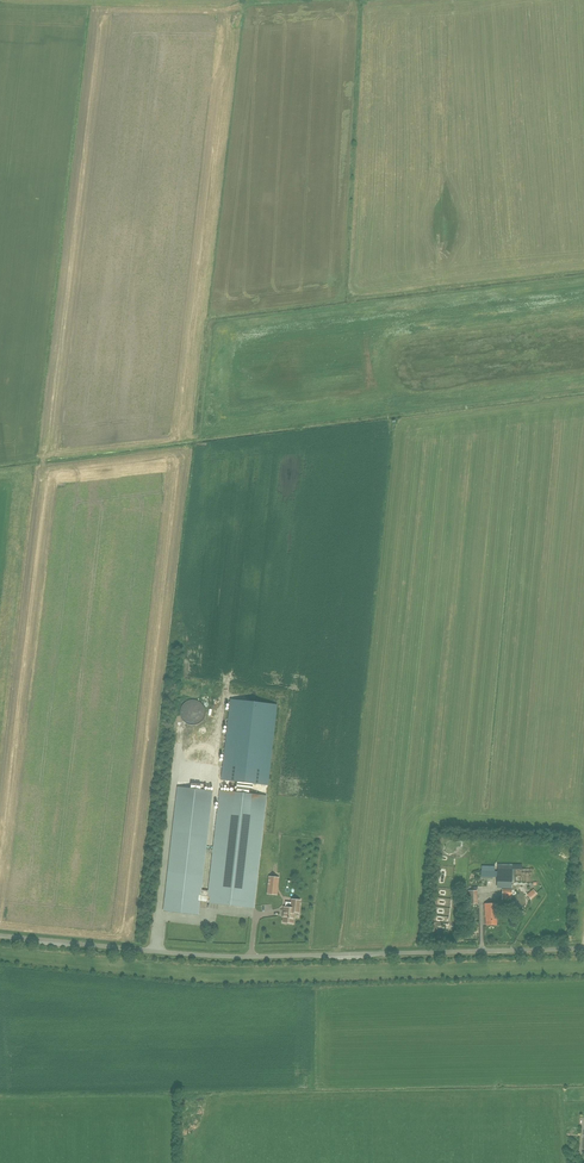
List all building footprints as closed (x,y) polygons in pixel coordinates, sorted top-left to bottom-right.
[(207,902),(254,908),(267,796),(249,794),(249,788),(252,788),(253,784),(268,785),(277,705),(230,699),(221,780),(243,783),(242,788),(241,793),(220,791),(208,894),(201,893),(213,791),(203,790),(203,785),(200,784),(199,790),(177,787),(163,911),(198,915),(200,901),(207,902)] [(498,888),(512,888),(512,869),(498,869),(498,888)] [(277,894),(279,878),(269,877),(267,893),(277,894)] [(511,890),(503,890),(503,899),(511,899),(511,890)] [(531,899),(537,894),(534,890),(528,895),(531,899)] [(477,891),(469,891),(469,904),(477,904),(477,891)] [(284,907),(283,913),(283,917),(284,917),(283,922),(293,923),(294,912),(299,913),(300,900),(292,899),(291,908),(284,907)] [(498,915),(497,903),(485,904),(485,917),(486,917),(486,925),(497,925),(497,915),(498,915)]
